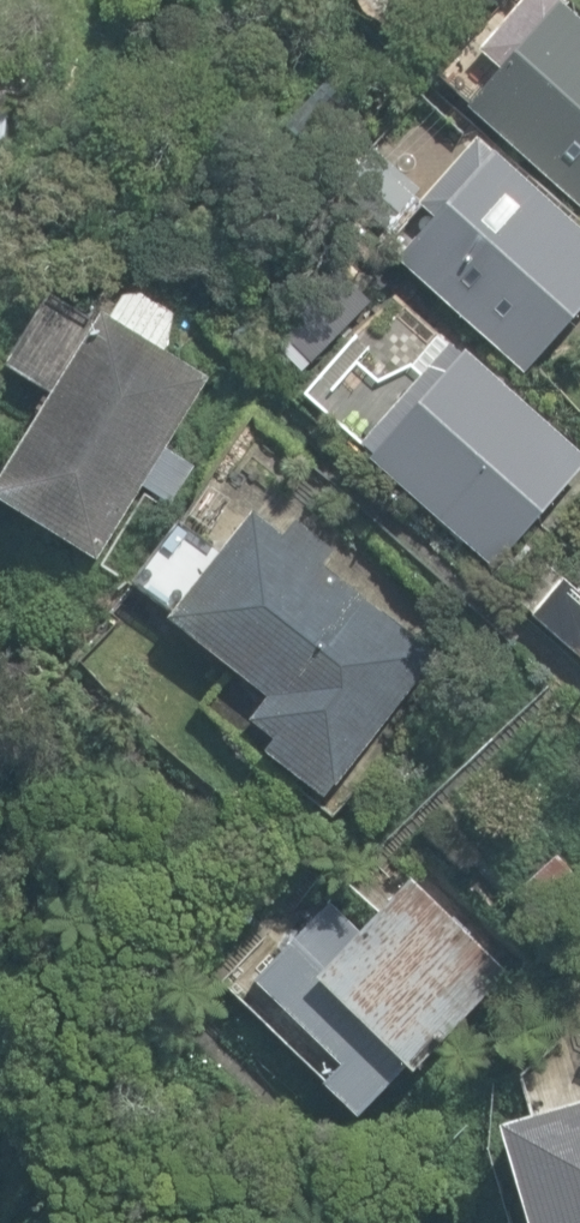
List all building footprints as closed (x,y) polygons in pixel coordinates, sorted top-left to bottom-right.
[(579,205),(579,20),(565,6),(567,3),(563,0),(518,0),(476,49),(500,70),(468,106),(579,205)] [(523,371),(579,307),(579,230),(479,140),(421,205),(435,218),(397,261),(523,371)] [(96,557),(141,484),(168,501),(190,465),(162,448),(206,377),(164,351),(172,314),(140,294),(122,299),(111,317),(103,313),(0,481),(0,499),(96,557)] [(493,566),(579,465),(579,453),(461,351),(459,354),(448,344),(363,444),(374,453),(368,460),(493,566)] [(264,751),(324,798),(436,653),(322,565),(334,550),(295,519),(283,534),(253,510),(213,561),(174,531),(133,583),(171,613),(167,618),(266,695),(248,718),(274,738),(264,751)] [(510,595),(527,609),(557,576),(541,561),(510,595)] [(579,655),(579,594),(564,580),(534,614),(579,655)] [(522,882),(538,901),(572,871),(557,853),(522,882)] [(325,1078),(360,1112),(407,1064),(412,1069),(508,970),(410,876),(359,930),(331,902),(259,976),(344,1058),(325,1078)] [(526,1222),(579,1222),(579,1097),(496,1123),(526,1222)]
